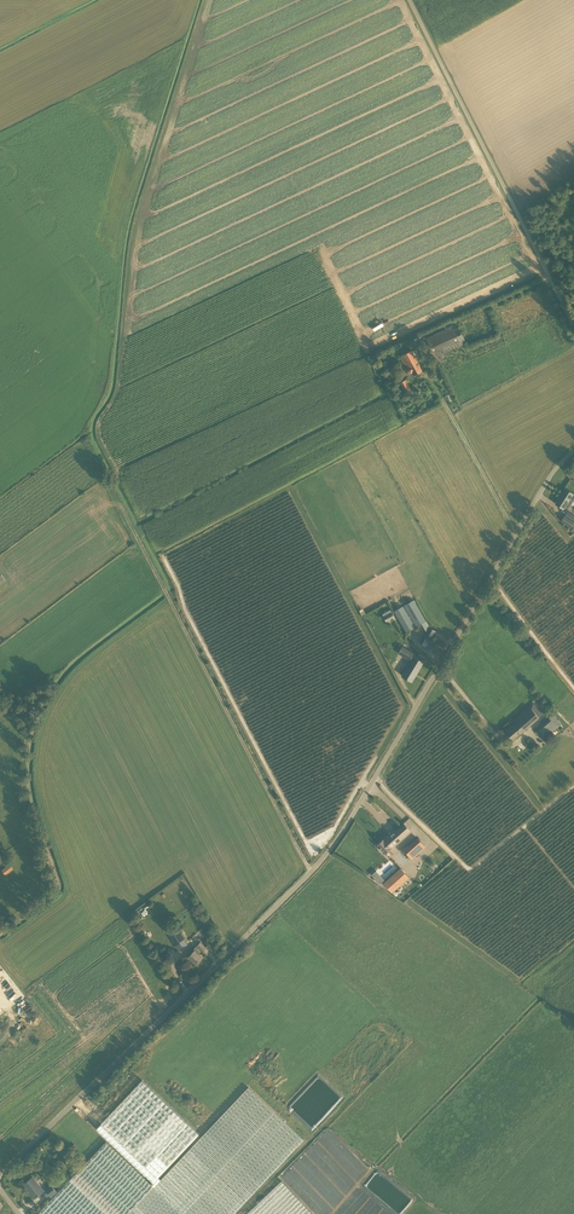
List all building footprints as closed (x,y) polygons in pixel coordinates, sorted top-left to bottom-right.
[(444,352),(460,345),(466,343),(459,326),(453,329),(452,327),(426,338),(434,357),(439,355),(441,359),(446,356),(444,352)] [(412,377),(414,376),(423,371),(412,350),(400,356),(408,370),(407,372),(410,377),(412,377)] [(406,394),(412,391),(406,380),(400,383),(406,394)] [(573,500),(571,498),(573,494),(565,488),(555,504),(564,509),(566,507),(568,508),(573,500)] [(573,522),(573,515),(568,511),(562,521),(571,527),(573,522)] [(429,627),(414,600),(403,605),(394,611),(406,632),(421,623),(426,631),(424,636),(427,639),(423,645),(430,649),(434,642),(430,639),(435,631),(429,627)] [(386,621),(395,617),(392,612),(383,617),(386,621)] [(410,660),(414,653),(399,644),(396,649),(400,651),(398,653),(410,660)] [(411,681),(423,662),(414,656),(402,675),(411,681)] [(513,741),(543,715),(533,703),(512,721),(515,724),(506,732),(513,741)] [(547,736),(561,724),(553,715),(539,727),(539,728),(535,732),(540,738),(545,734),(547,736)] [(384,853),(410,830),(404,823),(397,829),(396,828),(377,845),(384,853)] [(412,858),(425,847),(418,838),(404,850),(412,858)] [(5,874),(13,869),(10,864),(1,869),(5,874)] [(388,881),(385,884),(392,891),(409,877),(402,870),(393,877),(388,881)] [(376,871),(372,874),(379,883),(384,879),(376,871)] [(171,930),(168,925),(165,927),(178,949),(187,944),(177,927),(171,930)] [(202,951),(206,947),(200,942),(194,948),(195,949),(188,956),(189,957),(195,963),(202,957),(199,954),(202,951)] [(303,1139),(248,1087),(154,1187),(106,1141),(40,1211),(37,1213),(233,1213),(303,1139)] [(34,1198),(44,1190),(33,1176),(23,1184),(34,1198)] [(281,1181),(246,1213),(313,1213),(281,1181)] [(50,1196),(57,1191),(51,1184),(45,1189),(50,1196)]
